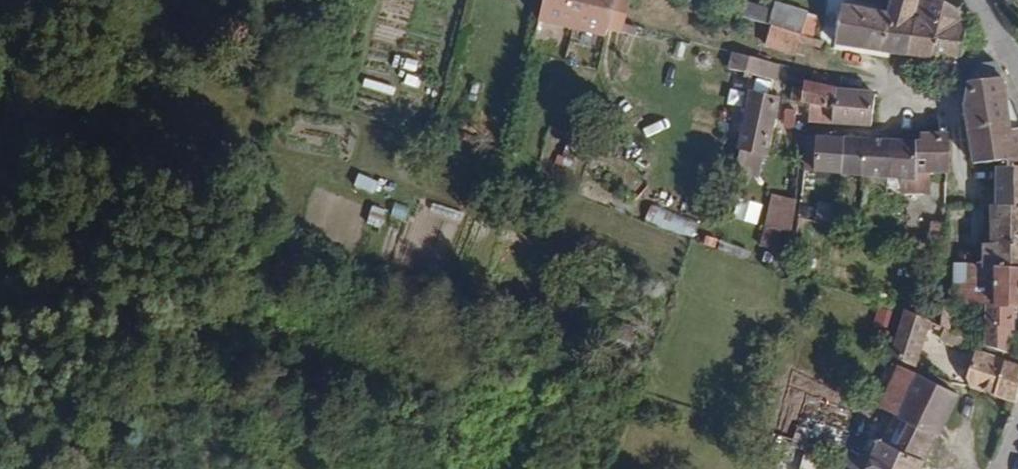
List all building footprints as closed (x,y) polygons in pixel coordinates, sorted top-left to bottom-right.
[(541,14),(609,34),(611,28),(619,0),(545,0),(541,14)] [(635,0),(619,0),(611,28),(625,33),(629,20),(635,0)] [(747,0),(743,16),(767,23),(772,8),(747,0)] [(925,26),(936,0),(904,0),(896,17),(852,9),(842,51),(917,61),(925,26)] [(981,29),(942,0),(936,0),(925,26),(917,61),(926,62),(941,65),(954,66),(950,78),(969,82),(975,65),(981,29)] [(808,39),(815,14),(782,3),(774,28),(777,29),(808,39)] [(802,60),(808,39),(777,29),(771,50),(802,60)] [(780,84),(785,67),(755,58),(750,75),(780,84)] [(1015,101),(1012,100),(1009,81),(999,62),(992,64),(991,70),(979,88),(975,112),(974,142),(978,169),(1013,166),(1017,165),(1017,104),(1015,101)] [(876,133),(883,103),(833,91),(811,86),(809,93),(799,90),(794,104),(816,110),(841,117),(839,127),(876,133)] [(775,99),(778,92),(760,87),(758,94),(761,95),(775,99)] [(772,158),(790,103),(775,99),(761,95),(744,150),(772,158)] [(839,127),(841,117),(816,110),(812,123),(820,124),(839,127)] [(948,179),(952,141),(926,140),(925,152),(919,152),(918,177),(948,179)] [(846,180),(849,146),(822,143),(819,147),(815,147),(812,160),(817,162),(816,172),(810,171),(805,203),(817,203),(820,177),(846,180)] [(889,184),(893,150),(849,146),(846,180),(870,182),(869,188),(888,190),(889,184)] [(918,177),(919,152),(893,150),(889,184),(917,187),(917,186),(918,177)] [(1013,166),(1013,172),(1003,172),(1000,210),(1017,211),(1017,165),(1013,166)] [(930,195),(931,187),(917,186),(917,187),(916,193),(930,195)] [(792,235),(795,213),(769,209),(765,229),(792,235)] [(1000,210),(997,249),(982,249),(981,273),(997,274),(1017,276),(1017,211),(1000,210)] [(995,313),(997,274),(981,273),(953,271),(952,289),(947,292),(946,295),(945,300),(945,305),(949,310),(953,311),(988,313),(995,313)] [(997,274),(995,313),(1014,313),(1017,314),(1017,276),(997,274)] [(914,366),(929,321),(905,312),(891,355),(914,366)] [(1013,336),(1014,313),(995,313),(988,313),(987,334),(1009,336),(1013,336)] [(1009,363),(1009,336),(987,334),(986,343),(980,343),(980,353),(1009,363)] [(965,358),(968,348),(949,341),(945,350),(965,358)] [(982,359),(972,389),(976,394),(975,398),(1006,408),(1017,412),(1017,373),(982,359)] [(956,395),(917,375),(916,376),(897,368),(880,409),(894,417),(935,438),(956,395)] [(882,443),(878,441),(872,456),(898,468),(920,468),(935,438),(894,417),(882,443)] [(863,454),(861,460),(844,455),(840,468),(896,468),(871,456),(863,454)]
